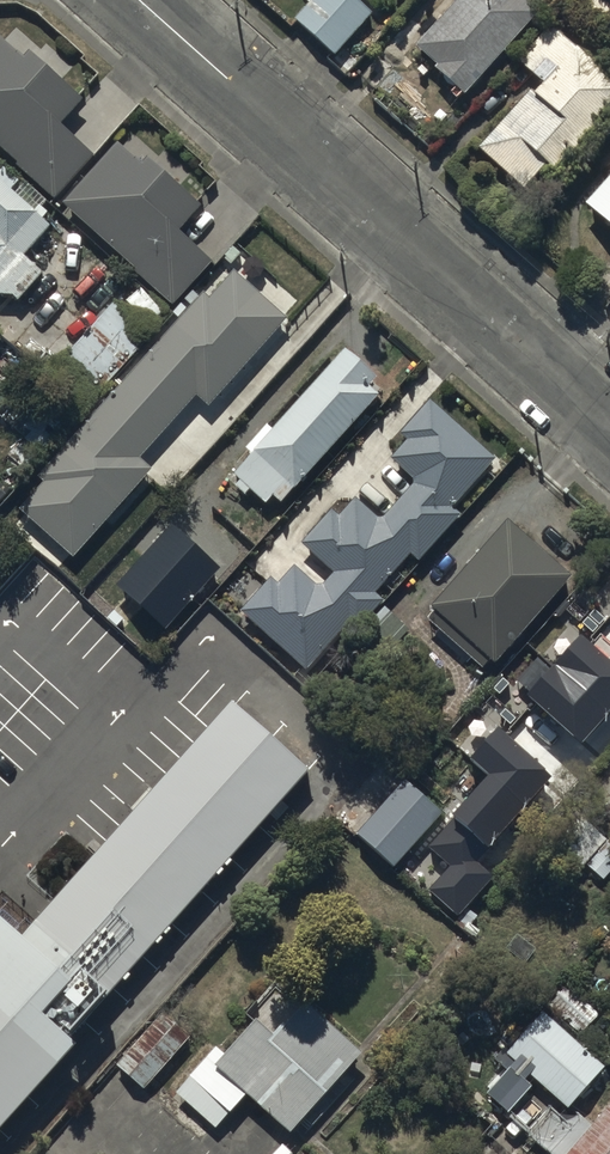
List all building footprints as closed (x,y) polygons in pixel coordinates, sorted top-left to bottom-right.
[(354,0),(316,0),(316,1),(296,23),(335,57),(372,16),(354,0)] [(414,54),(437,76),(434,78),(461,104),(538,23),(514,0),(465,0),(414,54)] [(477,154),(521,195),(541,174),(552,184),(609,123),(609,89),(592,72),(597,67),(555,28),(518,67),(527,75),(516,87),(523,93),(531,84),(537,90),(477,154)] [(52,206),(93,162),(61,132),(82,110),(31,62),(24,70),(0,48),(0,158),(52,206)] [(141,173),(116,151),(63,213),(136,276),(132,280),(171,314),(210,269),(177,240),(200,213),(146,166),(141,173)] [(586,214),(609,235),(609,186),(586,214)] [(13,305),(17,308),(40,282),(36,278),(43,270),(28,256),(47,234),(0,192),(0,304),(13,305)] [(281,314),(232,270),(209,295),(202,289),(35,475),(41,481),(19,506),(70,551),(148,465),(138,456),(195,392),(204,400),(281,314)] [(150,334),(113,305),(77,350),(61,337),(34,370),(87,412),(150,334)] [(344,364),(275,436),(268,430),(243,456),(252,465),(234,484),(239,488),(234,494),(245,504),(251,498),(264,511),(269,505),(278,513),(378,408),(369,398),(374,392),(344,364)] [(22,443),(7,459),(28,478),(75,425),(56,408),(24,445),(22,443)] [(374,602),(384,590),(392,597),(405,582),(398,575),(410,562),(415,567),(459,520),(452,513),(492,469),(428,410),(401,440),(409,448),(390,469),(415,492),(383,526),(360,505),(340,527),(332,519),(302,552),(334,581),(321,595),(298,573),(279,593),(270,584),(240,618),(304,677),(347,630),(354,636),(380,608),(374,602)] [(15,501),(0,486),(0,516),(15,501)] [(494,657),(569,568),(506,514),(432,601),(438,606),(431,615),(484,660),(489,653),(494,657)] [(219,563),(173,521),(117,581),(162,623),(219,563)] [(392,616),(365,644),(378,657),(405,628),(392,616)] [(581,635),(527,695),(581,744),(609,711),(609,661),(581,635)] [(75,1042),(68,1036),(309,767),(232,699),(22,933),(0,914),(0,1126),(75,1042)] [(555,777),(499,725),(470,756),(489,774),(452,814),(456,817),(430,846),(451,865),(430,889),(457,914),(493,876),(477,861),(555,777)] [(442,813),(405,780),(356,834),(393,867),(442,813)] [(585,813),(550,853),(573,873),(584,859),(603,876),(609,868),(609,841),(605,837),(609,832),(585,813)] [(569,978),(548,1000),(580,1031),(601,1008),(569,978)] [(225,1047),(217,1041),(189,1070),(187,1068),(171,1084),(216,1124),(248,1087),(292,1126),(362,1046),(305,995),(286,1016),(283,1013),(273,1025),(257,1011),(225,1047)] [(544,1004),(506,1046),(568,1102),(606,1061),(544,1004)] [(191,1030),(164,1006),(116,1061),(143,1085),(191,1030)] [(560,1153),(609,1153),(609,1095),(560,1153)]
